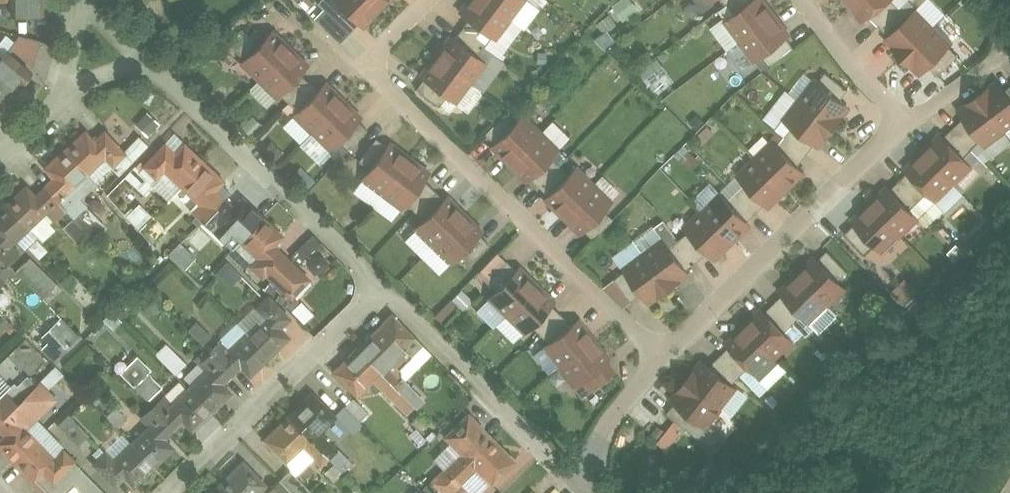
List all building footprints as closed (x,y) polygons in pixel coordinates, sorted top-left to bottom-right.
[(11,10),(43,10),(43,0),(11,0),(11,10)] [(373,0),(338,0),(339,2),(359,21),(366,14),(370,18),(380,7),(373,0)] [(488,0),(467,0),(466,2),(470,5),(464,13),(492,34),(496,37),(511,17),(488,0)] [(511,17),(524,0),(488,0),(511,17)] [(624,15),(639,8),(635,0),(618,0),(617,1),(624,15)] [(726,20),(741,40),(777,13),(768,1),(765,4),(761,0),(753,0),(736,13),(726,20)] [(728,3),(736,13),(753,0),(732,0),(728,3)] [(857,11),(861,8),(867,16),(871,14),(889,0),(849,0),(857,11)] [(871,14),(882,25),(902,5),(897,0),(889,0),(871,14)] [(339,2),(330,11),(350,31),(359,21),(339,2)] [(902,5),(882,25),(890,34),(911,14),(902,5)] [(911,14),(890,34),(898,41),(894,45),(904,55),(936,23),(919,6),(911,14)] [(777,13),(741,40),(756,59),(765,53),(788,35),(782,27),(786,24),(777,13)] [(492,34),(470,17),(462,27),(485,44),(492,34)] [(936,23),(904,55),(914,65),(918,62),(925,69),(930,64),(951,44),(954,41),(936,23)] [(485,44),(462,27),(455,37),(477,54),(485,44)] [(255,28),(235,48),(245,57),(265,37),(255,28)] [(245,57),(242,60),(259,78),(291,45),(280,35),(277,39),(270,32),(265,37),(245,57)] [(7,33),(0,41),(0,53),(2,55),(7,49),(10,45),(15,39),(7,33)] [(41,39),(20,33),(15,39),(10,45),(33,64),(41,39)] [(788,35),(765,53),(773,63),(796,46),(788,35)] [(477,54),(455,37),(449,45),(445,42),(436,54),(472,81),(487,61),(477,54)] [(713,59),(728,79),(755,59),(740,40),(713,59)] [(951,44),(930,64),(940,74),(960,54),(951,44)] [(291,45),(259,78),(277,95),(280,92),(300,71),(305,66),(298,59),(301,56),(291,45)] [(7,49),(2,55),(0,53),(0,74),(16,87),(21,81),(22,81),(32,69),(7,49)] [(472,81),(436,54),(427,66),(431,69),(425,77),(448,94),(457,101),(472,81)] [(300,71),(280,92),(289,100),(309,80),(300,71)] [(842,99),(850,88),(827,71),(819,81),(842,99)] [(0,74),(0,103),(2,105),(12,93),(11,92),(16,87),(0,74)] [(448,94),(425,77),(417,87),(440,104),(448,94)] [(819,81),(816,79),(801,98),(836,126),(845,114),(841,111),(847,103),(842,99),(819,81)] [(309,80),(289,100),(298,109),(318,89),(309,80)] [(1002,83),(994,89),(991,85),(979,93),(1006,129),(1009,126),(1009,93),(1007,88),(1002,83)] [(298,109),(295,113),(312,130),(344,98),(333,87),(330,91),(323,84),(318,89),(298,109)] [(1006,129),(979,93),(968,102),(971,106),(963,112),(965,116),(983,139),(987,144),(1006,129)] [(344,98),(312,130),(330,147),(338,139),(358,118),(351,111),(354,108),(344,98)] [(836,126),(801,98),(785,117),(794,125),(817,142),(823,134),(827,137),(836,126)] [(149,131),(159,120),(146,109),(136,120),(149,131)] [(505,111),(486,132),(495,141),(515,121),(505,111)] [(515,121),(495,141),(502,148),(499,152),(509,162),(541,130),(523,112),(515,121)] [(983,139),(965,116),(954,127),(974,147),(983,139)] [(358,118),(338,139),(348,148),(368,128),(358,118)] [(817,142),(794,125),(787,134),(809,152),(817,142)] [(974,147),(954,127),(945,136),(965,156),(974,147)] [(87,130),(67,148),(88,171),(106,154),(114,162),(125,151),(106,130),(96,139),(87,130)] [(541,130),(509,162),(520,172),(523,169),(530,176),(550,156),(558,147),(541,130)] [(809,152),(787,134),(779,144),(799,164),(809,152)] [(376,136),(359,159),(370,167),(387,144),(376,136)] [(965,156),(945,136),(938,143),(935,140),(924,150),(955,182),(973,164),(965,156)] [(779,144),(774,139),(757,156),(788,188),(798,178),(795,175),(802,168),(799,164),(779,144)] [(184,142),(175,151),(165,142),(145,164),(157,175),(164,167),(182,184),(204,160),(184,142)] [(370,167),(363,176),(383,191),(410,155),(398,146),(395,150),(387,144),(370,167)] [(88,171),(67,148),(47,166),(56,176),(46,185),(66,206),(77,196),(70,188),(88,171)] [(955,182),(924,150),(914,160),(917,163),(910,170),(930,191),(938,199),(955,182)] [(422,164),(410,155),(383,191),(402,206),(407,200),(424,178),(427,174),(419,168),(422,164)] [(550,156),(530,176),(539,185),(559,164),(550,156)] [(788,188),(757,156),(739,174),(747,182),(767,202),(774,195),(778,198),(788,188)] [(204,160),(182,184),(200,201),(192,209),(204,220),(225,197),(215,188),(224,179),(204,160)] [(155,182),(135,164),(126,174),(145,193),(155,182)] [(559,164),(539,185),(548,193),(568,173),(559,164)] [(568,173),(548,193),(555,200),(552,204),(562,214),(594,182),(576,165),(568,173)] [(930,191),(910,170),(901,179),(921,199),(930,191)] [(424,178),(407,200),(415,209),(435,189),(424,178)] [(921,199),(901,179),(892,188),(912,208),(921,199)] [(594,182),(562,214),(573,224),(576,221),(583,228),(603,208),(611,199),(594,182)] [(767,202),(747,182),(738,191),(758,211),(767,202)] [(36,194),(27,184),(7,202),(29,225),(46,209),(54,217),(66,206),(46,185),(36,194)] [(912,208),(892,188),(885,195),(881,191),(871,202),(902,234),(920,216),(912,208)] [(435,189),(415,209),(424,218),(444,197),(435,189)] [(721,191),(703,208),(735,240),(745,230),(742,227),(749,220),(729,199),(721,191)] [(758,211),(738,191),(729,199),(749,220),(758,211)] [(263,215),(243,197),(234,206),(225,197),(204,220),(215,230),(223,222),(241,239),(263,215)] [(424,218),(416,226),(434,243),(465,211),(455,201),(451,205),(444,197),(424,218)] [(128,213),(136,223),(149,212),(141,201),(128,213)] [(0,209),(0,254),(7,261),(18,250),(11,242),(29,225),(7,202),(0,209)] [(902,234),(871,202),(861,212),(864,215),(857,222),(876,242),(885,251),(902,234)] [(603,208),(583,228),(593,237),(613,217),(603,208)] [(703,208),(686,225),(691,230),(711,251),(714,254),(721,247),(724,250),(735,240),(703,208)] [(465,211),(434,243),(451,261),(459,252),(479,232),(472,225),(476,222),(465,211)] [(283,234),(263,215),(241,239),(259,255),(252,264),(263,274),(268,270),(284,252),(274,243),(283,234)] [(87,231),(73,216),(65,225),(79,239),(87,231)] [(666,218),(656,225),(664,236),(671,245),(681,238),(666,218)] [(876,242),(857,222),(847,231),(867,252),(876,242)] [(656,225),(636,240),(644,251),(664,236),(656,225)] [(711,251),(691,230),(681,238),(698,260),(711,251)] [(479,232),(459,252),(469,262),(489,241),(479,232)] [(664,236),(644,251),(671,287),(683,278),(680,274),(688,268),(671,245),(664,236)] [(698,260),(681,238),(671,245),(688,268),(698,260)] [(197,253),(179,241),(169,256),(187,268),(197,253)] [(849,269),(829,249),(820,258),(840,278),(849,269)] [(644,251),(624,266),(627,269),(644,292),(648,297),(657,291),(660,295),(671,287),(644,251)] [(308,275),(284,252),(268,270),(292,292),(308,275)] [(43,270),(30,256),(17,268),(30,282),(43,270)] [(226,257),(214,270),(229,284),(241,271),(226,257)] [(840,278),(820,258),(813,265),(809,262),(799,272),(830,304),(848,287),(840,278)] [(506,259),(487,279),(496,288),(516,268),(506,259)] [(496,288),(488,297),(505,314),(537,282),(527,272),(523,275),(516,268),(496,288)] [(627,269),(616,277),(633,300),(644,292),(627,269)] [(830,304),(799,272),(789,282),(792,285),(785,293),(804,313),(812,321),(830,304)] [(537,282),(505,314),(523,331),(531,323),(551,303),(544,296),(547,292),(537,282)] [(804,313),(785,293),(776,301),(795,322),(804,313)] [(289,315),(269,294),(257,305),(265,312),(247,330),(270,353),(289,335),(279,325),(289,315)] [(795,322),(776,301),(767,310),(787,330),(795,322)] [(551,303),(531,323),(540,332),(560,312),(551,303)] [(787,330),(767,310),(759,317),(756,314),(746,324),(777,356),(795,339),(787,330)] [(423,342),(393,311),(382,321),(412,353),(423,342)] [(60,312),(37,335),(56,354),(79,332),(60,312)] [(560,312),(540,332),(549,340),(571,323),(560,312)] [(217,340),(199,316),(189,324),(207,348),(217,340)] [(549,340),(543,345),(559,364),(594,336),(585,325),(581,328),(575,320),(549,340)] [(412,353),(382,321),(358,345),(358,346),(399,387),(408,396),(416,388),(402,373),(401,367),(400,365),(412,353)] [(777,356),(746,324),(735,334),(739,337),(731,345),(751,365),(759,373),(777,356)] [(270,353),(247,330),(230,347),(222,339),(210,350),(232,371),(240,363),(249,373),(270,353)] [(594,336),(559,364),(574,383),(583,376),(605,359),(599,351),(603,348),(594,336)] [(156,348),(174,370),(185,361),(167,339),(156,348)] [(751,365),(731,345),(722,353),(742,374),(751,365)] [(358,346),(335,369),(357,392),(373,377),(391,395),(399,387),(358,346)] [(232,371),(210,350),(199,361),(206,369),(189,385),(212,408),(231,390),(222,381),(232,371)] [(120,369),(148,397),(164,381),(137,353),(120,369)] [(742,374),(722,353),(711,364),(734,382),(742,374)] [(605,359),(583,376),(591,387),(614,369),(605,359)] [(711,364),(708,362),(701,370),(698,367),(689,378),(724,406),(739,386),(734,382),(711,364)] [(29,375),(18,386),(15,382),(7,390),(18,400),(18,401),(37,382),(29,375)] [(724,406),(689,378),(680,389),(683,392),(677,400),(708,425),(711,422),(724,406)] [(0,418),(0,427),(5,431),(0,436),(0,446),(14,460),(15,460),(38,437),(37,436),(37,435),(26,424),(55,396),(39,380),(37,382),(18,401),(18,400),(0,418)] [(189,385),(171,403),(164,395),(153,405),(174,427),(182,418),(192,428),(212,408),(189,385)] [(18,400),(7,390),(7,389),(0,396),(0,418),(18,400)] [(335,414),(313,391),(289,414),(329,455),(330,454),(338,446),(320,429),(335,414)] [(351,430),(366,420),(351,398),(336,408),(351,430)] [(708,425),(677,400),(669,411),(713,446),(724,433),(711,422),(708,425)] [(125,415),(115,405),(106,414),(116,424),(125,415)] [(148,424),(132,441),(154,464),(173,445),(164,436),(174,427),(153,405),(141,416),(148,424)] [(469,411),(445,434),(461,449),(443,467),(450,475),(491,434),(469,411)] [(89,432),(69,412),(58,423),(78,443),(89,432)] [(289,414),(266,437),(288,460),(305,444),(322,462),(329,455),(289,414)] [(417,426),(394,445),(403,456),(426,437),(417,426)] [(514,458),(491,434),(450,475),(458,482),(476,465),(491,480),(514,458)] [(55,454),(37,435),(37,436),(38,437),(15,460),(14,460),(34,480),(36,478),(50,492),(65,492),(75,483),(82,491),(95,479),(75,459),(76,458),(64,446),(55,454)] [(132,441),(113,458),(106,451),(94,461),(116,484),(126,474),(135,483),(154,464),(132,441)] [(351,459),(345,453),(338,461),(343,467),(351,459)] [(338,461),(330,454),(329,455),(322,462),(321,463),(334,476),(343,467),(338,461)] [(243,459),(220,482),(231,492),(255,492),(266,482),(243,459)] [(450,475),(443,467),(432,479),(439,486),(450,475)] [(450,475),(439,486),(446,492),(448,492),(458,482),(450,475)] [(280,477),(267,489),(271,492),(295,492),(280,477)] [(95,479),(82,491),(85,492),(108,492),(95,479)] [(422,488),(426,492),(432,492),(439,486),(432,479),(422,488)] [(209,492),(231,492),(220,482),(209,492)]
